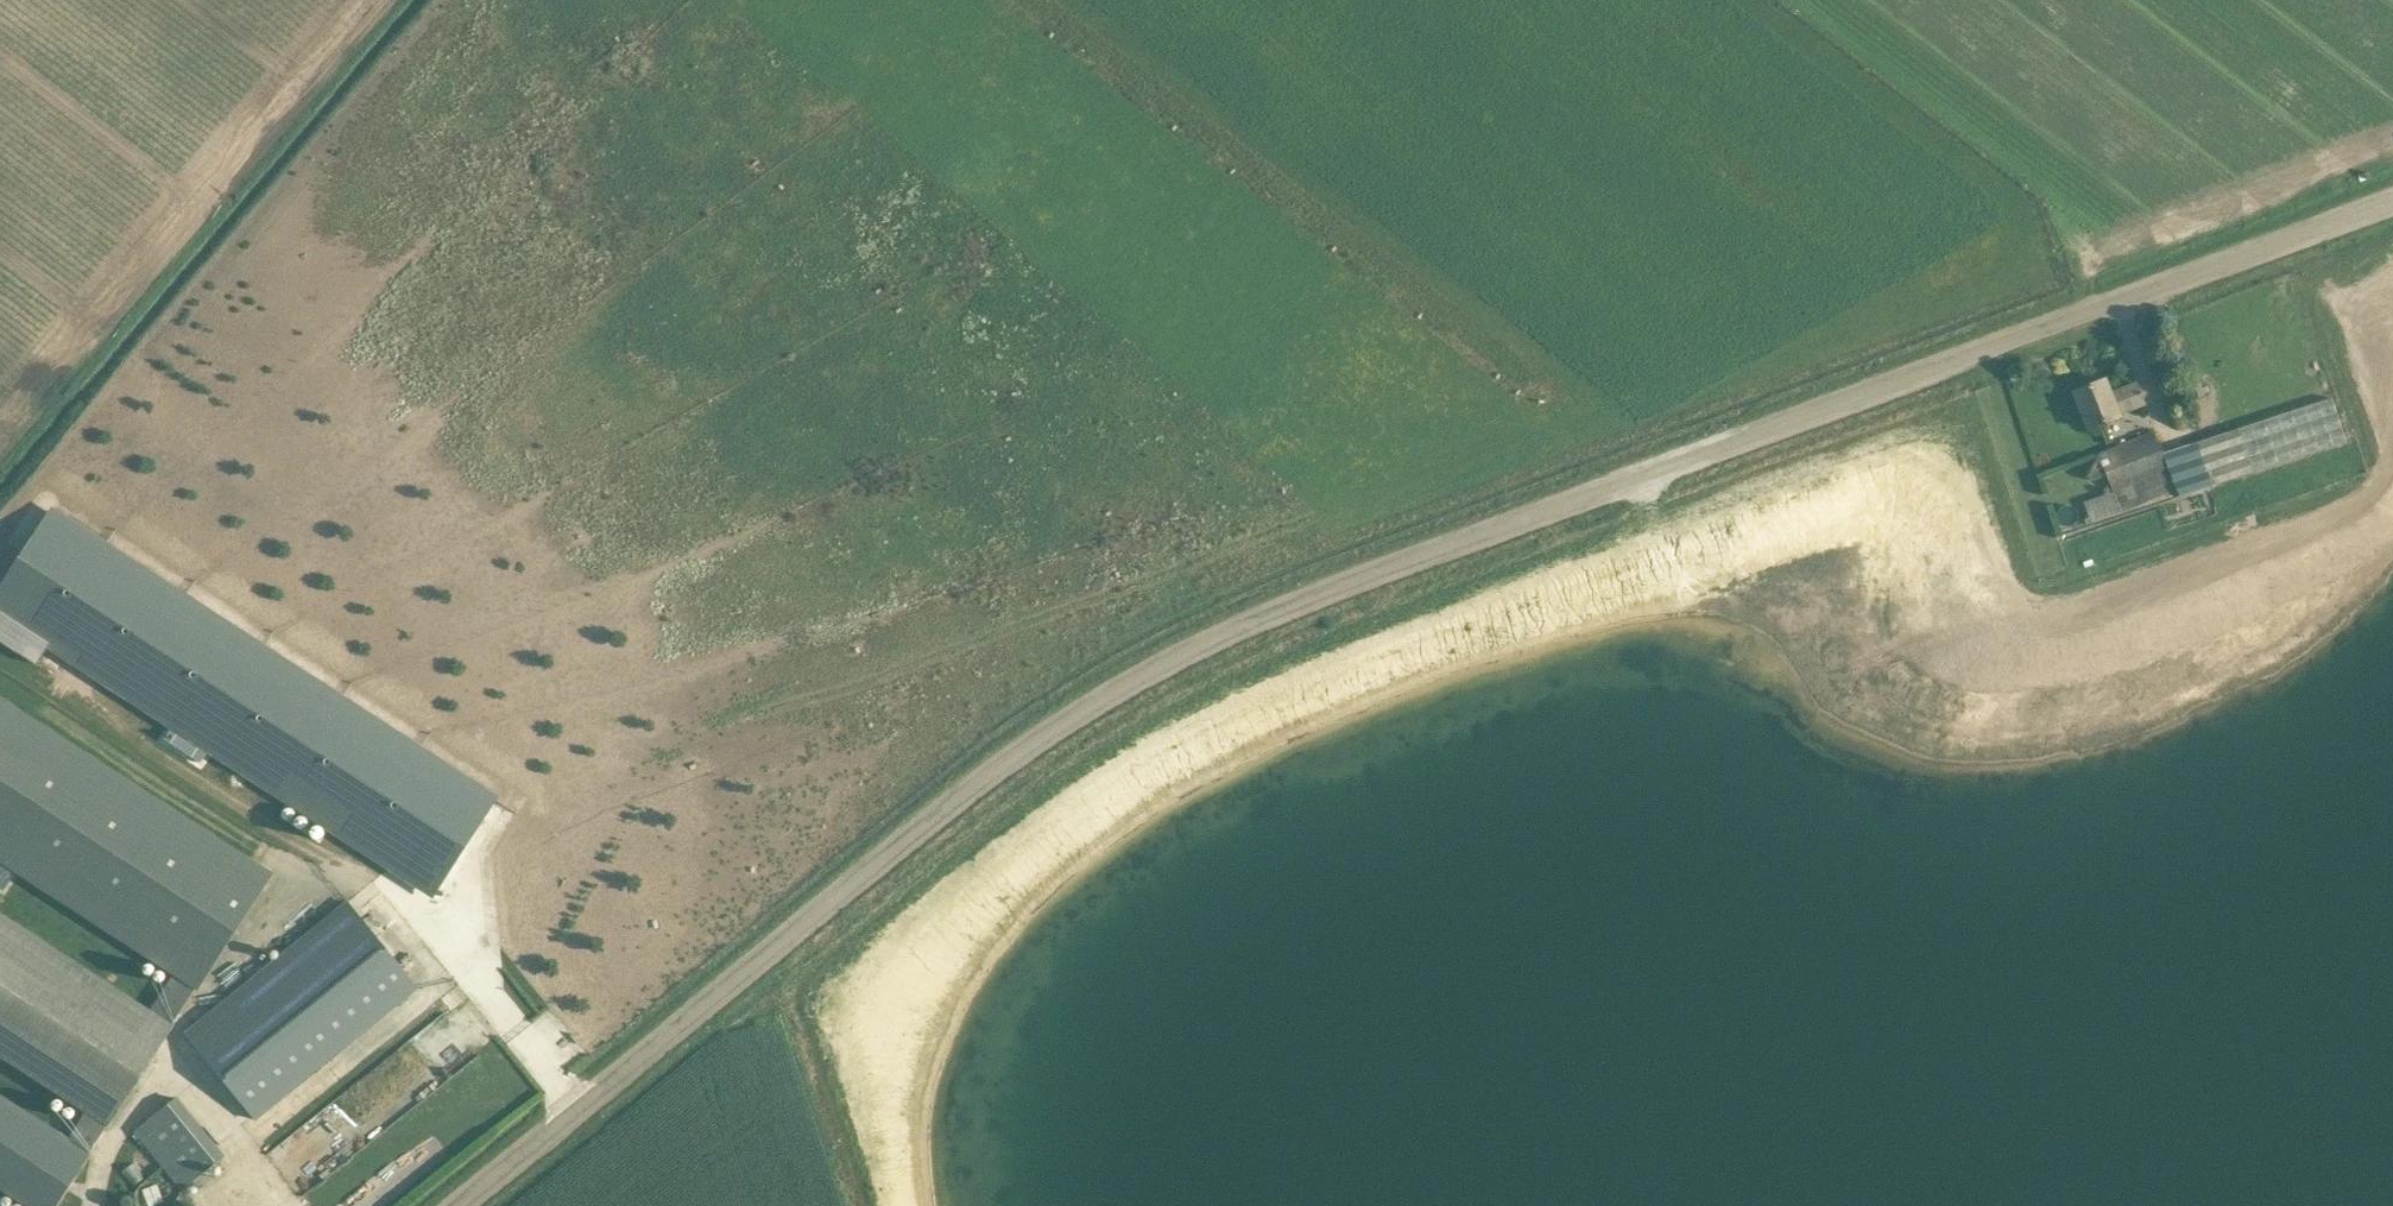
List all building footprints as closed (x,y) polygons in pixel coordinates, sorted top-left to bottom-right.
[(2105,379),(2074,392),(2088,429),(2120,416),(2119,414),(2145,403),(2137,383),(2111,394),(2105,379)] [(2099,455),(2114,492),(2084,504),(2090,524),(2120,514),(2176,491),(2178,498),(2345,443),(2331,399),(2162,454),(2154,433),(2099,455)] [(0,567),(0,611),(420,885),(482,790),(42,503),(0,567)] [(198,984),(199,985),(272,873),(0,695),(0,855),(5,859),(16,866),(178,971),(152,1011),(0,912),(0,1056),(86,1112),(67,1141),(0,1098),(0,1186),(32,1205),(58,1205),(90,1155),(88,1154),(69,1142),(71,1140),(90,1152),(165,1036),(173,1025),(172,1024),(198,984)] [(256,1119),(418,987),(349,902),(187,1033),(256,1119)] [(135,1131),(180,1192),(224,1155),(178,1096),(135,1131)]
